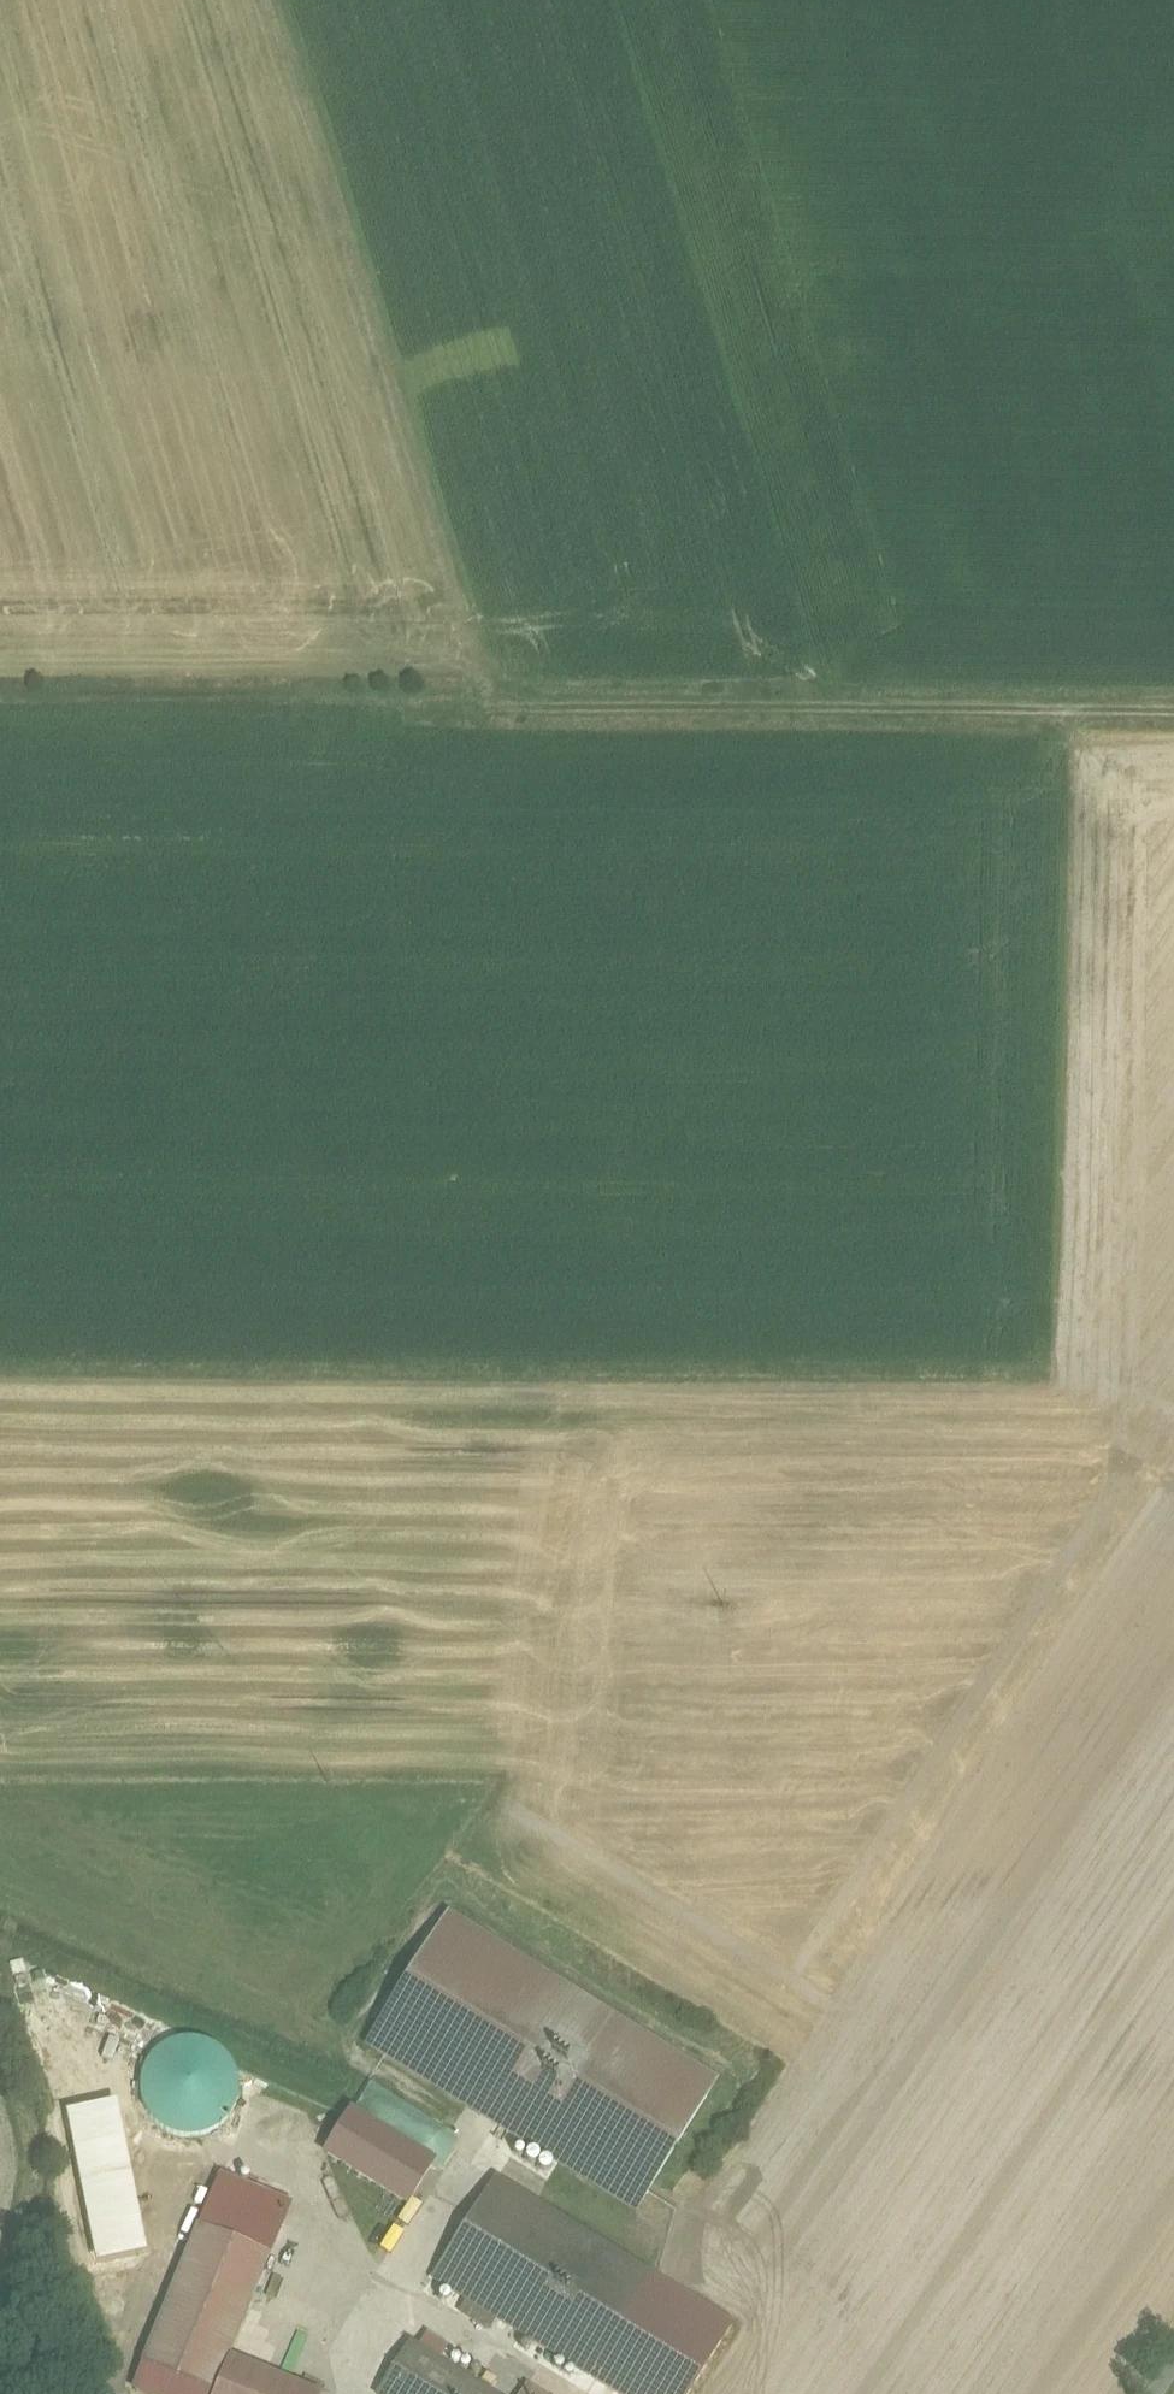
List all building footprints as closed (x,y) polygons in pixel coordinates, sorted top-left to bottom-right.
[(450,1910),(374,2048),(436,2082),(438,2077),(444,2080),(454,2062),(465,2068),(475,2051),(475,2071),(487,2049),(487,2041),(497,2041),(497,2020),(478,2020),(478,2008),(450,1992),(467,1992),(467,1977),(475,1977),(475,1973),(482,1960),(493,1966),(495,1962),(503,1967),(554,1966),(450,1910)] [(155,2045),(158,2135),(229,2132),(228,2115),(246,2115),(243,2042),(155,2045)] [(99,2109),(69,2113),(78,2183),(108,2178),(99,2109)] [(422,2208),(450,2160),(361,2109),(334,2158),(422,2208)] [(662,2278),(504,2181),(498,2190),(462,2248),(438,2287),(437,2289),(472,2310),(465,2322),(495,2341),(502,2329),(595,2386),(662,2278)] [(206,2237),(275,2265),(297,2211),(228,2183),(206,2237)] [(416,2274),(438,2287),(462,2248),(440,2235),(416,2274)] [(277,2266),(275,2265),(206,2237),(149,2376),(194,2393),(225,2393),(277,2266)] [(418,2350),(391,2393),(490,2393),(418,2350)] [(143,2392),(143,2380),(132,2380),(132,2392),(136,2392),(143,2392)]
